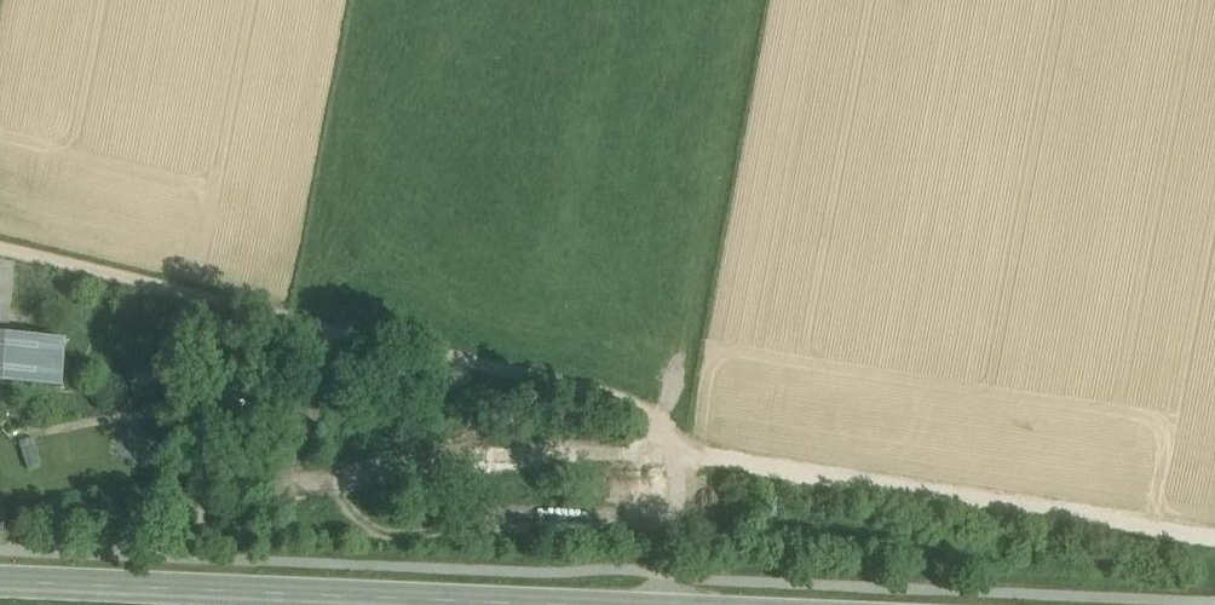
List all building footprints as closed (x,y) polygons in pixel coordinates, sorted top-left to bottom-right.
[(2,261),(0,274),(0,275),(0,278),(0,332),(7,333),(15,264),(2,261)] [(0,337),(0,381),(63,386),(66,342),(0,337)] [(246,401),(239,398),(236,404),(243,407),(246,401)]
